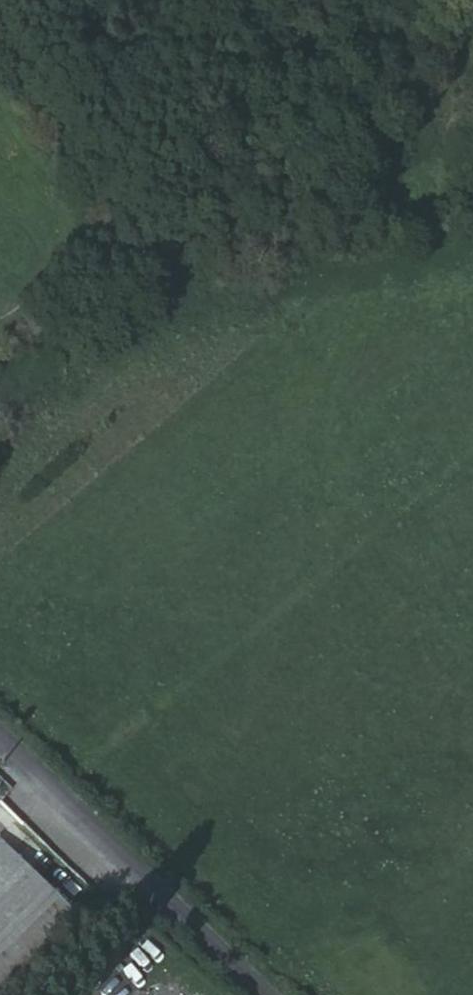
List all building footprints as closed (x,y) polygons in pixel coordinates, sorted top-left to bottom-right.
[(92,931),(8,844),(0,853),(0,994),(25,994),(92,931)]
